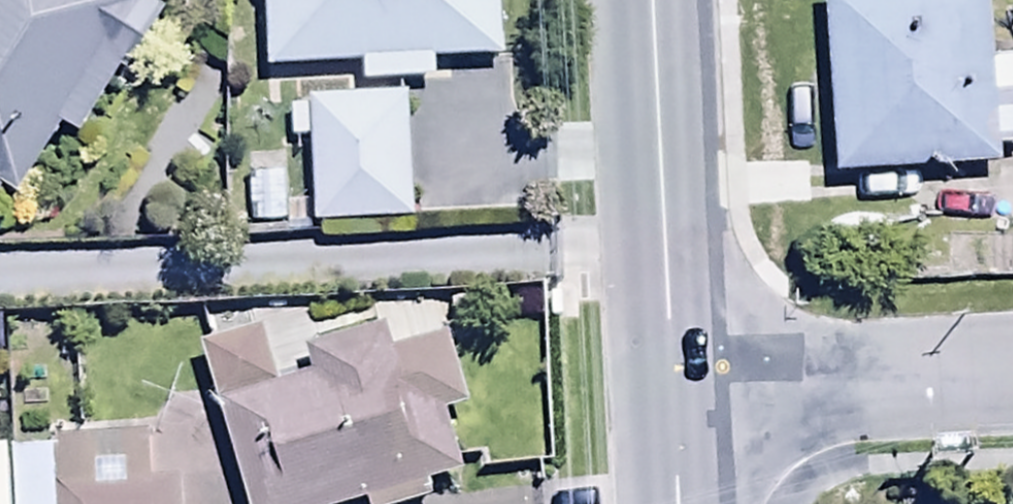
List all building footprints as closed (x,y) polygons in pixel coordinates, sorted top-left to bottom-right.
[(2,186),(16,195),(58,127),(69,135),(116,59),(128,66),(161,13),(139,0),(0,0),(0,189),(2,186)] [(265,67),(358,63),(358,79),(433,76),(432,60),(498,57),(496,0),(262,0),(265,67)] [(994,50),(991,0),(823,0),(834,175),(997,165),(996,150),(1012,149),(1012,49),(994,50)] [(409,220),(404,96),(287,100),(289,142),(310,141),(313,224),(409,220)] [(201,355),(246,503),(427,503),(466,492),(443,418),(469,410),(447,338),(389,356),(380,327),(303,350),(312,378),(278,388),(262,336),(201,355)] [(8,503),(180,503),(179,486),(148,487),(146,436),(53,439),(53,448),(7,449),(8,503)] [(7,449),(0,449),(0,503),(8,503),(7,449)]
